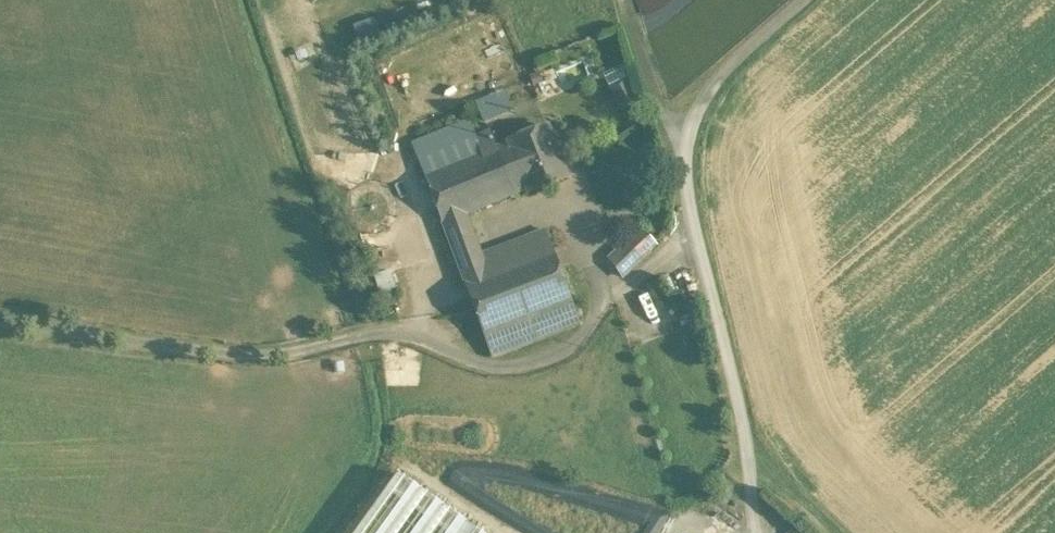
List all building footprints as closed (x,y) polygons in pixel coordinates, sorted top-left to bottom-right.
[(484,119),(514,109),(507,89),(477,99),(484,119)] [(412,143),(426,178),(482,157),(476,140),(469,121),(412,143)] [(550,129),(511,143),(511,144),(497,149),(514,196),(529,190),(530,194),(568,180),(550,129)] [(452,249),(476,240),(466,214),(514,196),(497,149),(492,133),(476,140),(482,157),(426,178),(452,249)] [(609,258),(623,278),(658,245),(642,227),(609,258)] [(545,230),(525,238),(532,258),(489,275),(481,254),(458,263),(485,336),(558,307),(573,302),(545,230)] [(525,238),(481,254),(489,275),(532,258),(525,238)] [(476,240),(452,249),(458,263),(481,254),(476,240)] [(573,302),(558,307),(566,328),(580,322),(573,302)] [(558,307),(485,336),(493,357),(566,328),(558,307)] [(378,532),(416,532),(391,515),(378,532)]
